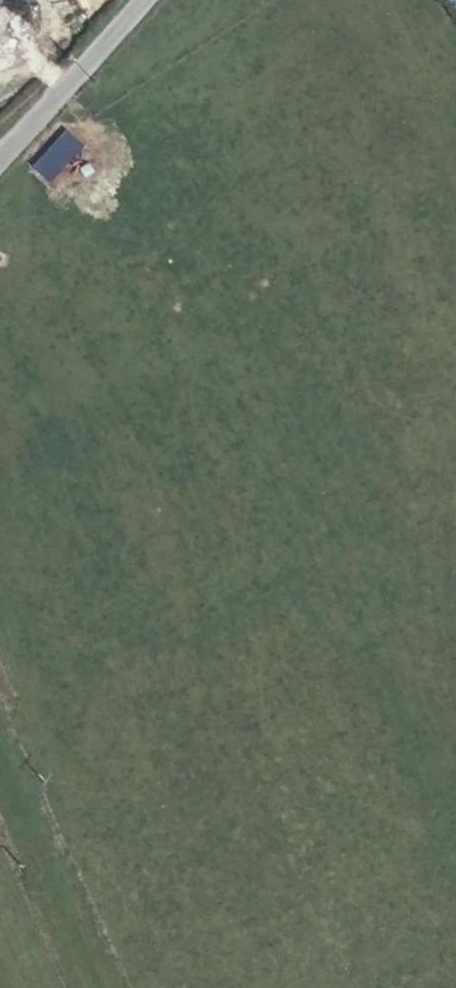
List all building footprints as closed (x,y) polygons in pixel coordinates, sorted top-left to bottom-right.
[(67,130),(32,167),(49,183),(84,146),(67,130)]
